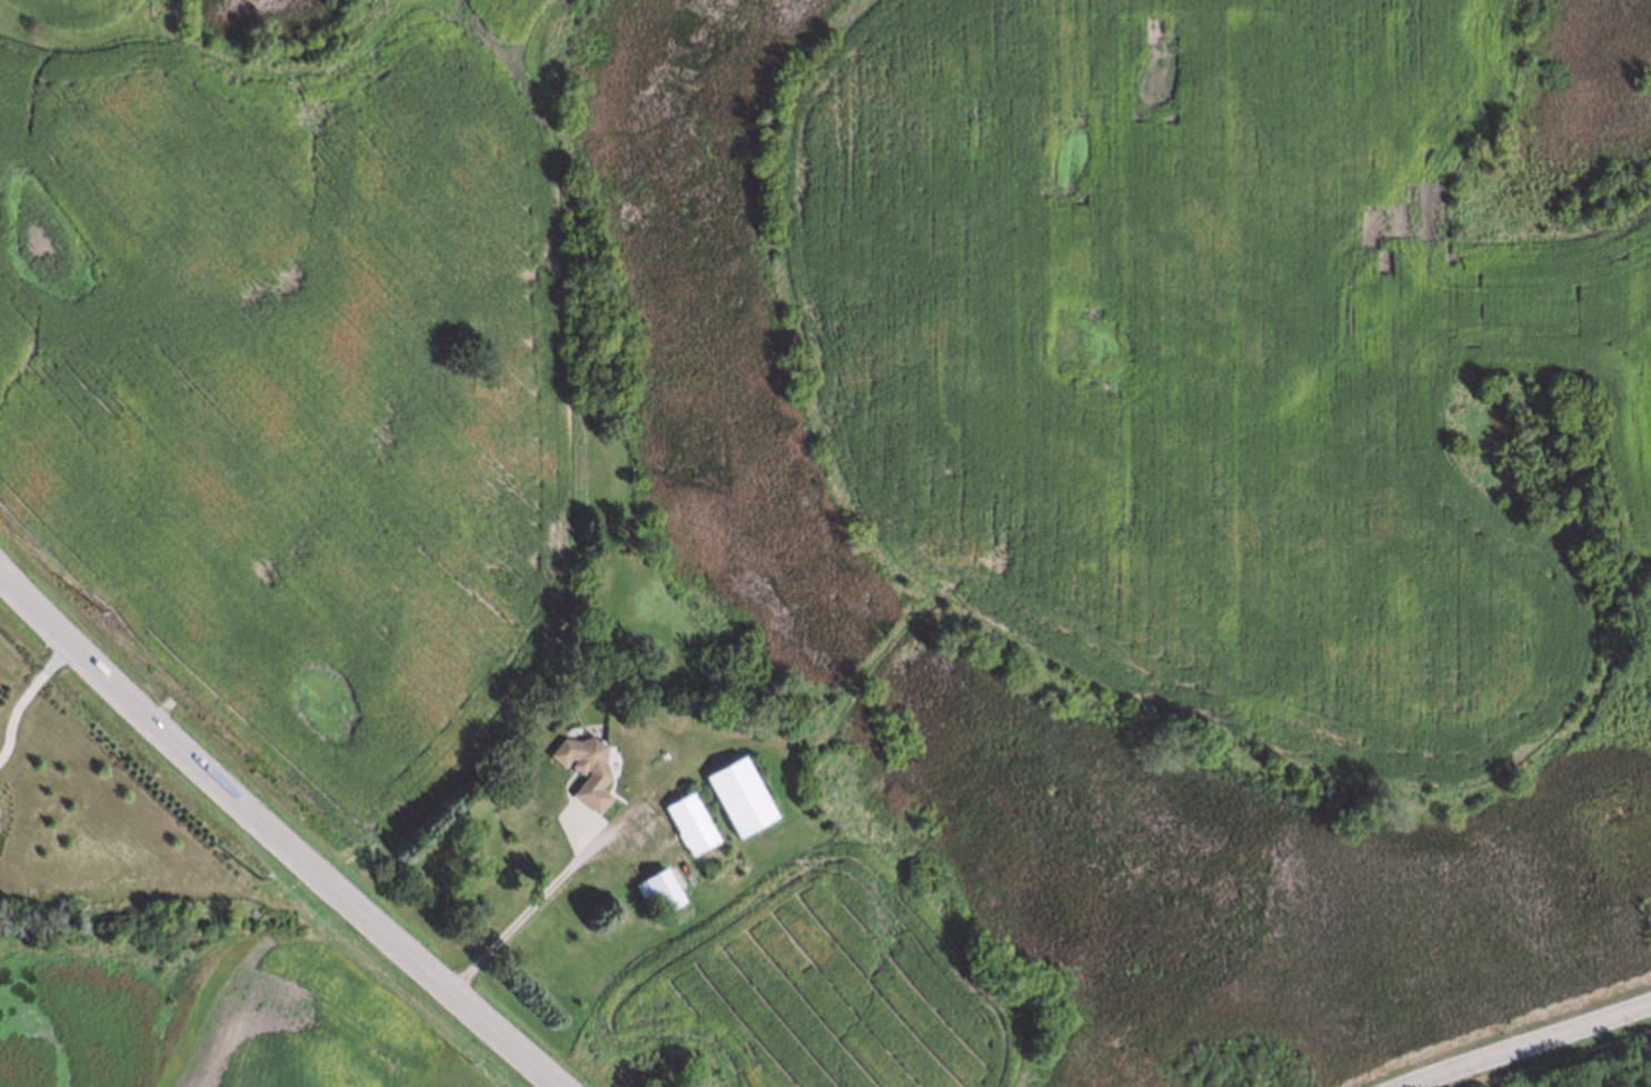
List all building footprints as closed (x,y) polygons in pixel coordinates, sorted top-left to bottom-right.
[(594,814),(568,792),(586,771),(584,767),(579,772),(568,764),(573,757),(569,757),(561,766),(547,754),(560,736),(576,738),(590,734),(605,744),(601,760),(607,775),(598,787),(609,796),(594,814)] [(704,778),(743,757),(777,819),(738,840),(704,778)] [(664,808),(692,792),(719,842),(690,859),(664,808)] [(635,887),(666,869),(686,904),(662,918),(654,904),(649,906),(646,900),(644,900),(635,887)]
